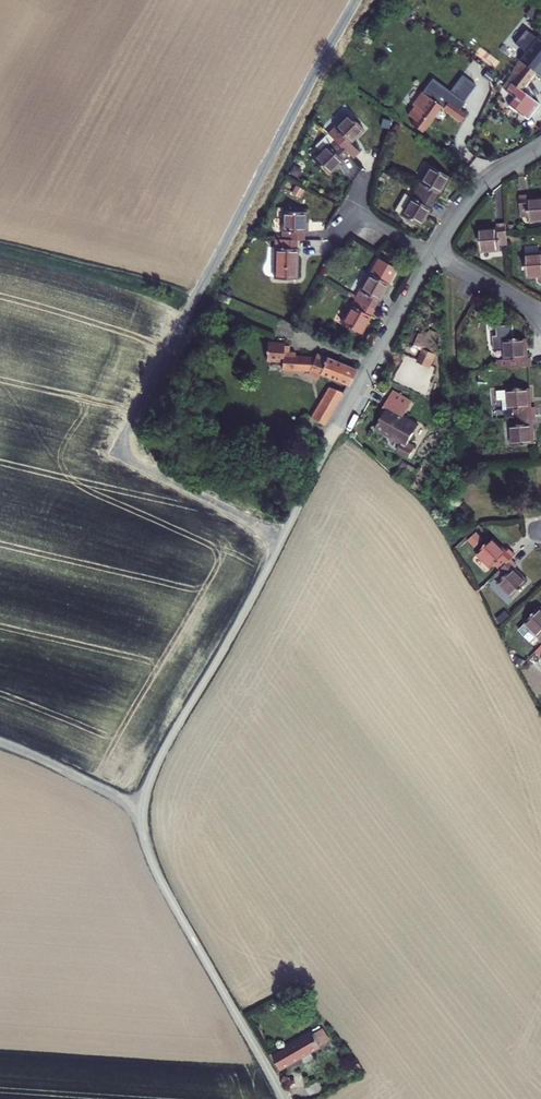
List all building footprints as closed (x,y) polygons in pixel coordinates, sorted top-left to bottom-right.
[(530,71),(531,72),(536,76),(540,70),(540,62),(538,60),(540,56),(540,36),(538,33),(537,32),(516,60),(530,71)] [(508,71),(498,88),(511,98),(527,109),(533,101),(517,89),(531,72),(530,71),(516,60),(508,71)] [(422,132),(440,106),(460,121),(465,113),(459,109),(475,87),(462,78),(451,93),(433,80),(407,116),(414,120),(411,124),(422,132)] [(540,79),(531,90),(540,97),(540,95),(540,80),(540,79)] [(527,109),(511,98),(505,105),(521,117),(527,109)] [(350,119),(331,139),(335,144),(350,158),(355,163),(360,158),(352,149),(366,135),(350,119)] [(350,158),(335,144),(316,164),(331,179),(345,165),(344,164),(350,158)] [(426,164),(412,189),(429,198),(434,190),(436,191),(445,176),(426,164)] [(424,206),(429,198),(412,189),(397,212),(417,224),(426,207),(424,206)] [(527,197),(526,193),(518,194),(519,216),(528,215),(528,221),(540,220),(540,196),(527,197)] [(280,212),(280,239),(293,240),(300,240),(300,232),(302,232),(302,212),(280,212)] [(507,252),(505,231),(496,232),(496,237),(477,238),(479,261),(499,259),(498,253),(507,252)] [(280,239),(273,239),(273,279),(294,279),(295,248),(293,248),(293,240),(280,239)] [(523,253),(525,276),(540,275),(540,251),(523,253)] [(366,273),(352,297),(370,307),(374,300),(376,300),(385,284),(385,283),(393,268),(375,258),(367,273),(366,273)] [(366,314),(370,307),(352,297),(339,322),(358,332),(368,315),(366,314)] [(496,359),(497,368),(532,365),(531,356),(527,356),(526,337),(510,338),(509,325),(494,326),(495,336),(492,336),(493,349),(503,348),(504,358),(496,359)] [(429,350),(424,361),(434,366),(440,355),(429,350)] [(319,371),(346,384),(350,377),(353,369),(314,353),(313,356),(293,360),(292,357),(286,358),(285,351),(280,352),(279,351),(263,354),(264,361),(263,362),(264,365),(265,365),(266,371),(282,368),(283,374),(308,370),(307,372),(316,377),(319,371)] [(328,384),(311,417),(324,425),(342,391),(328,384)] [(515,408),(515,416),(536,414),(535,406),(531,406),(530,387),(506,389),(508,408),(515,408)] [(395,410),(392,416),(384,430),(406,442),(402,450),(412,456),(427,427),(411,418),(415,409),(412,408),(416,400),(403,393),(398,401),(396,399),(391,408),(395,410)] [(537,424),(536,414),(515,416),(516,425),(510,425),(512,445),(534,443),(533,424),(537,424)] [(495,563),(501,570),(512,559),(516,554),(509,548),(507,550),(494,537),(477,553),(491,567),(495,563)] [(518,565),(512,559),(501,570),(497,574),(503,580),(499,584),(512,597),(529,581),(516,567),(518,565)] [(540,639),(540,607),(520,628),(534,642),(539,637),(540,639)] [(326,1043),(319,1030),(270,1058),(277,1071),(306,1055),(308,1058),(311,1056),(309,1053),(326,1043)]
